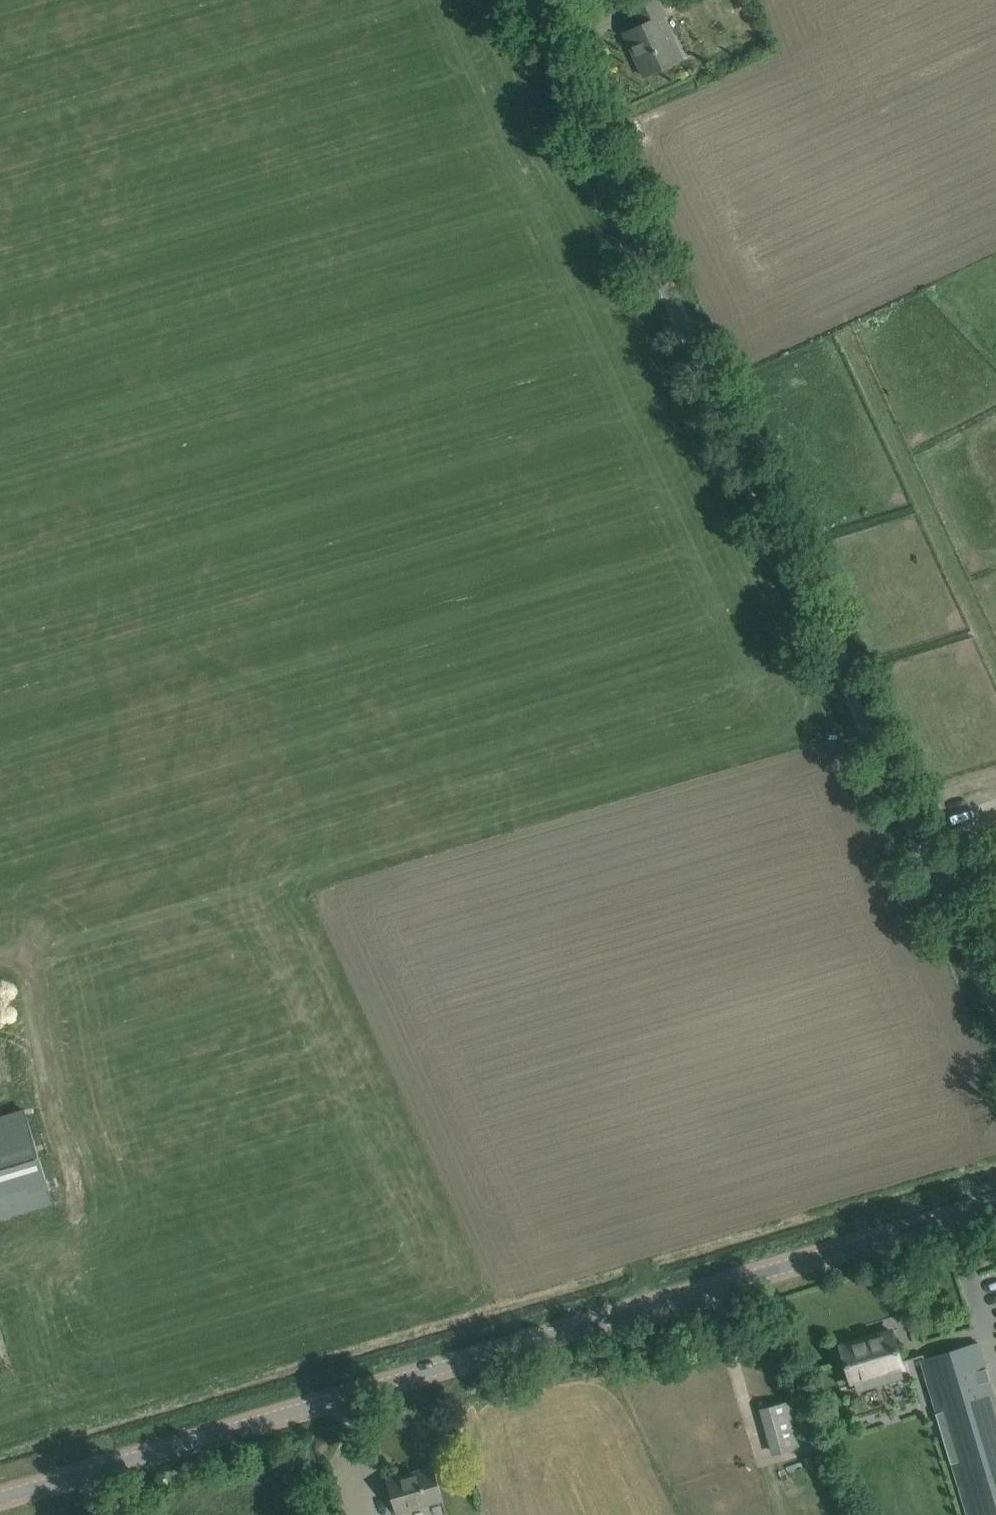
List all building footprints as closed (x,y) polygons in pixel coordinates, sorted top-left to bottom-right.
[(643,76),(678,60),(658,18),(665,14),(659,0),(643,0),(632,5),(641,24),(623,32),(643,76)] [(52,1201),(24,1110),(0,1117),(0,1217),(52,1201)] [(891,1331),(841,1346),(846,1365),(851,1382),(854,1381),(857,1392),(904,1378),(901,1367),(902,1366),(897,1350),(891,1331)] [(926,1379),(965,1514),(995,1514),(995,1403),(978,1342),(921,1360),(926,1379)] [(778,1453),(801,1447),(787,1401),(764,1407),(778,1453)] [(433,1466),(387,1479),(397,1512),(442,1499),(438,1485),(433,1466)]
